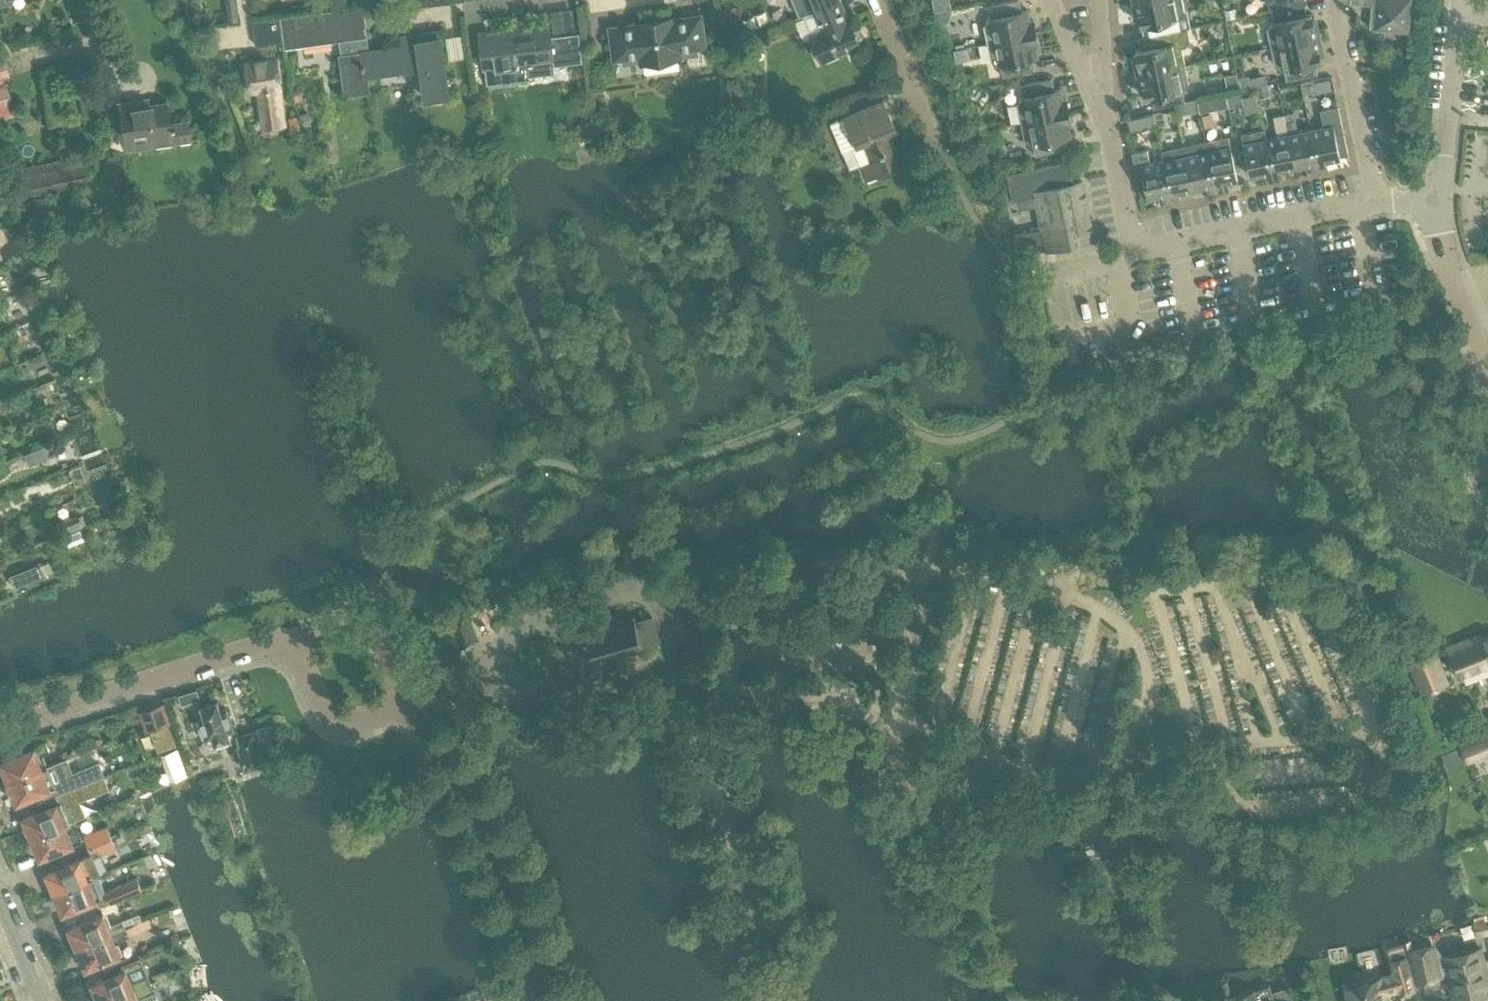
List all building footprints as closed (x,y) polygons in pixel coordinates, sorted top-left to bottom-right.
[(797,4),(801,13),(830,0),(795,0),(797,4)] [(820,61),(861,44),(851,19),(849,20),(840,0),(830,0),(801,13),(802,16),(803,16),(811,34),(810,35),(820,61)] [(1022,11),(1020,0),(1016,0),(988,6),(991,17),(988,18),(988,19),(984,25),(988,43),(1036,33),(1034,20),(1031,20),(1028,10),(1022,11)] [(1181,28),(1179,18),(1182,18),(1181,16),(1185,10),(1183,0),(1140,0),(1133,2),(1136,15),(1139,14),(1141,25),(1147,24),(1149,35),(1168,31),(1181,28)] [(1304,0),(1267,0),(1269,8),(1304,0)] [(1271,45),(1319,34),(1317,24),(1313,25),(1311,14),(1307,15),(1304,0),(1269,8),(1269,10),(1272,10),(1274,20),(1271,21),(1271,23),(1268,29),(1271,45)] [(1372,5),(1370,28),(1408,31),(1411,0),(1358,0),(1357,4),(1372,5)] [(364,6),(281,17),(284,42),(285,49),(339,41),(341,54),(339,54),(344,96),(371,92),(369,77),(367,77),(367,73),(365,74),(364,67),(362,68),(362,61),(363,61),(362,52),(369,51),(365,13),(376,12),(375,4),(364,6)] [(705,47),(701,15),(675,18),(675,17),(673,17),(673,19),(669,19),(668,17),(642,21),(642,23),(638,24),(637,22),(635,22),(636,24),(610,27),(614,59),(640,56),(641,62),(680,56),(680,50),(705,47)] [(256,45),(284,42),(281,17),(253,21),(256,45)] [(579,32),(566,33),(551,35),(549,24),(529,26),(530,30),(480,36),(484,69),(486,69),(488,84),(530,78),(528,62),(553,58),(554,65),(583,61),(579,32)] [(1185,64),(1182,47),(1186,46),(1190,40),(1188,28),(1181,29),(1181,28),(1168,31),(1149,35),(1150,35),(1139,37),(1142,50),(1136,51),(1138,61),(1135,63),(1137,75),(1185,64)] [(1036,46),(1039,45),(1036,33),(988,43),(992,61),(997,64),(998,66),(1000,65),(1003,77),(1034,70),(1032,58),(1038,57),(1036,46)] [(1284,69),(1286,80),(1317,74),(1315,62),(1321,61),(1319,49),(1322,49),(1319,34),(1271,45),(1275,65),(1281,68),(1281,69),(1284,69)] [(427,101),(449,97),(441,38),(419,41),(419,44),(369,51),(362,52),(363,61),(362,61),(362,68),(364,67),(365,74),(367,73),(367,77),(369,77),(422,69),(427,101)] [(10,82),(0,51),(0,119),(16,114),(6,84),(10,82)] [(282,89),(281,89),(277,58),(246,62),(250,94),(257,93),(262,128),(287,125),(282,89)] [(1185,102),(1183,91),(1186,90),(1186,88),(1189,83),(1185,64),(1137,75),(1140,87),(1143,87),(1146,98),(1152,97),(1154,108),(1185,102)] [(1061,89),(1055,90),(1052,78),(1021,85),(1023,96),(1020,97),(1021,98),(1017,104),(1021,122),(1069,112),(1066,99),(1063,100),(1061,89)] [(1303,93),(1316,91),(1314,81),(1301,83),(1303,93)] [(1227,94),(1212,97),(1214,109),(1229,106),(1227,94)] [(166,99),(149,102),(148,97),(116,102),(123,140),(134,138),(134,136),(144,135),(144,137),(150,136),(152,147),(191,140),(188,119),(170,122),(166,99)] [(1199,111),(1196,99),(1185,102),(1188,113),(1199,111)] [(859,166),(865,181),(903,166),(889,133),(896,130),(883,100),(843,116),(844,117),(831,122),(830,123),(842,152),(843,152),(853,148),(860,165),(859,166)] [(1310,128),(1320,172),(1328,170),(1326,160),(1340,157),(1340,156),(1349,154),(1338,106),(1320,110),(1324,125),(1310,128)] [(304,129),(312,126),(308,112),(299,114),(304,129)] [(1068,125),(1071,124),(1069,112),(1021,122),(1025,140),(1030,143),(1030,145),(1033,144),(1035,155),(1067,149),(1065,137),(1070,136),(1068,125)] [(1310,128),(1298,131),(1294,112),(1285,114),(1297,166),(1310,164),(1312,173),(1320,172),(1310,128)] [(1281,170),(1297,166),(1285,114),(1274,116),(1278,135),(1266,137),(1265,137),(1275,181),(1283,179),(1281,170)] [(292,132),(302,129),(298,115),(288,118),(292,132)] [(1131,131),(1156,126),(1153,115),(1129,120),(1131,131)] [(1265,137),(1266,137),(1265,129),(1242,134),(1250,176),(1265,173),(1267,183),(1275,181),(1265,137)] [(1238,179),(1231,146),(1229,136),(1205,141),(1217,193),(1225,191),(1223,182),(1238,179)] [(1209,195),(1217,193),(1205,141),(1184,146),(1193,188),(1206,185),(1209,195)] [(1178,191),(1193,188),(1184,146),(1161,150),(1163,160),(1172,202),(1181,201),(1178,191)] [(1172,202),(1163,160),(1151,163),(1148,150),(1132,153),(1141,198),(1147,197),(1147,198),(1162,195),(1164,204),(1172,202)] [(1069,177),(1073,176),(1069,161),(1007,174),(1013,201),(1035,196),(1042,229),(1014,235),(1018,255),(1047,249),(1047,250),(1095,240),(1082,181),(1070,184),(1069,177)] [(62,534),(81,527),(77,514),(57,522),(62,534)] [(44,574),(51,571),(47,561),(39,564),(39,563),(8,576),(13,588),(44,575),(44,574)] [(634,617),(613,623),(608,609),(588,614),(592,629),(586,631),(597,669),(604,668),(606,675),(625,669),(621,654),(643,648),(642,643),(659,638),(653,617),(636,622),(634,617)] [(463,645),(479,638),(465,610),(449,617),(463,645)] [(1402,630),(1393,633),(1405,666),(1409,664),(1410,664),(1410,665),(1422,693),(1430,690),(1440,686),(1449,683),(1437,652),(1422,658),(1414,662),(1402,630)] [(1483,639),(1481,635),(1447,649),(1459,679),(1487,667),(1487,637),(1483,639)] [(197,690),(181,695),(179,695),(182,705),(200,699),(197,690)] [(227,710),(221,712),(217,701),(202,706),(206,717),(200,719),(206,739),(213,737),(215,744),(229,740),(227,733),(233,731),(227,710)] [(147,731),(171,722),(164,704),(140,712),(147,731)] [(258,732),(256,733),(255,730),(238,736),(241,746),(239,746),(246,769),(266,763),(260,746),(262,746),(258,732)] [(1487,754),(1487,736),(1487,735),(1459,746),(1466,763),(1487,754)] [(50,751),(46,743),(10,758),(10,759),(0,763),(0,764),(8,782),(48,766),(43,754),(50,751)] [(48,766),(8,782),(16,802),(26,798),(27,798),(43,792),(46,799),(105,776),(105,775),(99,762),(73,773),(66,758),(47,765),(48,766)] [(33,814),(23,818),(31,837),(69,822),(86,815),(80,800),(110,788),(105,776),(46,799),(38,802),(40,807),(34,809),(35,812),(33,813),(33,814)] [(78,832),(74,833),(69,822),(31,837),(39,857),(49,853),(50,853),(81,840),(78,832)] [(112,837),(107,825),(84,834),(89,846),(112,837)] [(57,869),(46,873),(54,892),(99,875),(99,874),(108,871),(102,855),(117,849),(116,847),(112,837),(89,846),(92,854),(85,857),(56,868),(57,869)] [(106,891),(99,875),(54,892),(62,912),(73,908),(73,909),(95,899),(99,907),(110,902),(143,889),(138,877),(106,891)] [(107,912),(69,928),(77,948),(149,919),(150,918),(147,911),(132,917),(135,924),(130,926),(127,919),(122,906),(107,912)] [(86,968),(122,953),(124,952),(119,941),(130,936),(152,926),(149,919),(77,948),(86,968)] [(1347,985),(1351,1000),(1389,1000),(1386,992),(1398,989),(1399,993),(1415,989),(1406,955),(1403,944),(1387,948),(1390,959),(1394,973),(1347,985)] [(1437,958),(1434,945),(1411,950),(1411,949),(1409,950),(1416,981),(1441,976),(1448,974),(1450,986),(1456,985),(1460,1000),(1487,1000),(1484,987),(1487,986),(1487,978),(1482,948),(1444,956),(1444,957),(1437,958)] [(91,988),(94,995),(97,994),(100,1000),(106,1000),(148,983),(145,978),(147,977),(141,962),(139,963),(138,960),(122,966),(124,970),(118,972),(115,966),(100,972),(103,979),(92,983),(93,986),(91,988)] [(169,975),(167,970),(155,975),(157,980),(169,975)] [(148,983),(106,1000),(159,1000),(154,988),(152,989),(149,982),(148,983)] [(1293,1000),(1288,985),(1272,991),(1269,984),(1232,997),(1233,1000),(1296,1000),(1296,999),(1293,1000)]
